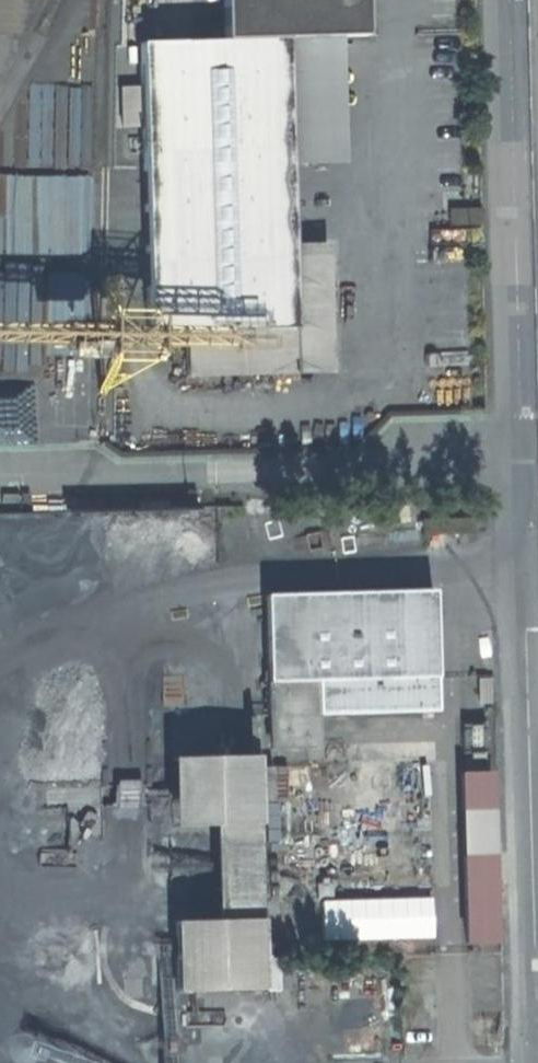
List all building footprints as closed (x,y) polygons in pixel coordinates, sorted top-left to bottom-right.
[(285,38),(365,36),(365,0),(222,0),(223,40),(285,38)] [(223,41),(138,43),(139,88),(140,127),(146,334),(184,333),(294,329),(285,38),(223,40),(223,41)] [(140,127),(139,88),(119,88),(121,127),(140,127)] [(485,200),(450,203),(452,224),(486,221),(485,200)] [(294,329),(184,333),(185,378),(296,374),(294,329)] [(0,510),(0,634),(63,633),(60,509),(0,510)] [(432,591),(263,596),(266,717),(315,715),(435,712),(432,591)] [(315,715),(266,717),(267,749),(316,748),(315,715)] [(254,756),(169,759),(171,828),(210,827),(214,920),(171,922),(174,993),(261,990),(254,756)] [(486,772),(460,774),(462,812),(488,810),(486,772)] [(489,855),(462,857),(466,944),(493,943),(489,855)] [(323,897),(325,938),(436,934),(435,893),(323,897)] [(68,1045),(69,1062),(97,1062),(96,1043),(68,1045)]
